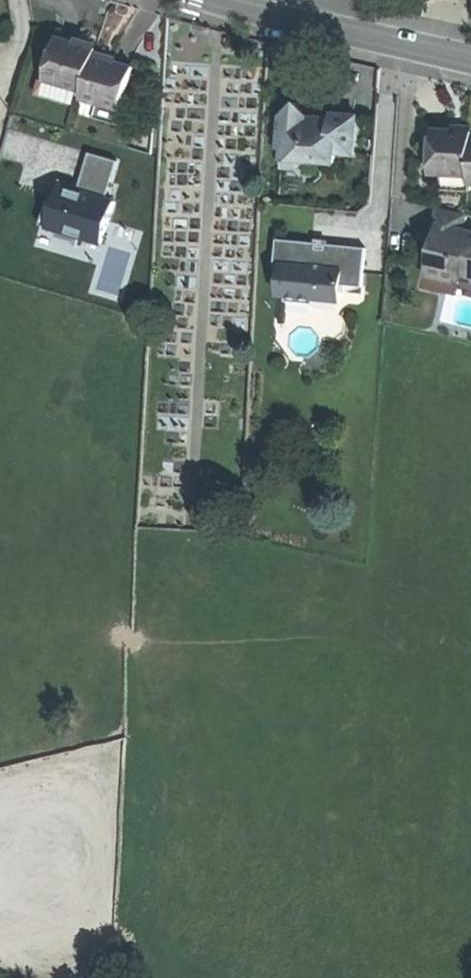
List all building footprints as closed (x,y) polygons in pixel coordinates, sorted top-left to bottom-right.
[(85,94),(95,58),(97,51),(77,45),(59,39),(46,82),(73,90),(85,94)] [(116,64),(95,58),(85,94),(82,101),(121,113),(134,69),(116,64)] [(69,105),(73,90),(46,82),(42,81),(37,95),(69,105)] [(349,154),(351,115),(324,114),(324,119),(317,118),(309,125),(305,125),(301,125),(302,118),(291,105),(276,117),(274,151),(279,151),(278,170),(308,172),(329,164),(329,153),(349,154)] [(465,128),(448,127),(426,126),(423,170),(451,171),(450,189),(470,191),(470,145),(464,145),(465,128)] [(113,191),(123,158),(95,150),(85,182),(113,191)] [(114,244),(129,199),(62,177),(47,222),(114,244)] [(453,286),(454,282),(470,286),(470,236),(459,233),(460,216),(430,209),(424,236),(430,238),(429,244),(421,279),(453,286)] [(364,250),(325,246),(324,251),(315,250),(315,245),(273,240),(271,267),(277,267),(274,297),(283,298),(283,303),(310,306),(311,301),(337,304),(339,286),(360,289),(364,250)]
